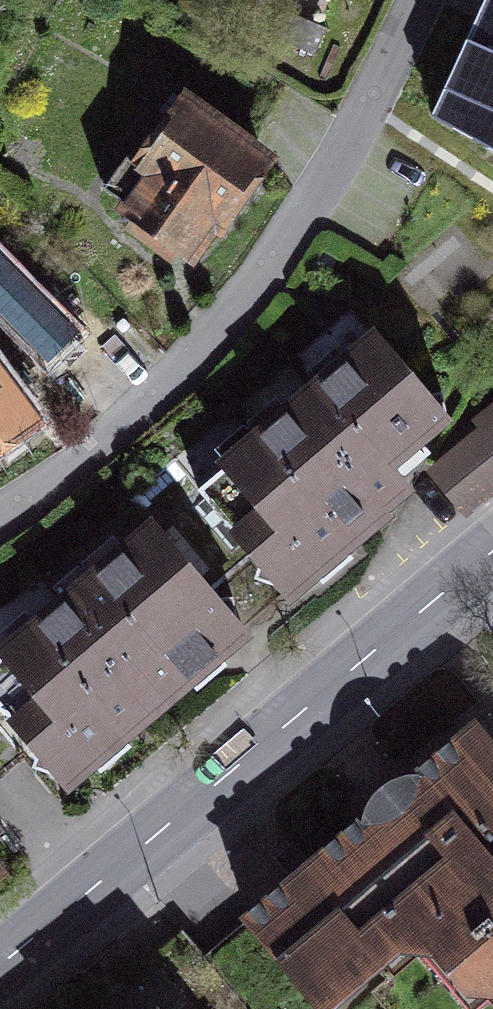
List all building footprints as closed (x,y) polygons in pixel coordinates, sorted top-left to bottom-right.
[(464,63),(492,80),(492,12),(464,63)] [(266,152),(177,91),(96,208),(186,269),(266,152)] [(435,420),(377,338),(211,478),(284,576),(377,502),(435,420)] [(0,379),(0,447),(33,422),(0,379)] [(438,479),(470,518),(492,499),(492,407),(453,440),(466,455),(438,479)] [(230,637),(146,538),(0,662),(0,673),(78,765),(230,637)] [(225,913),(294,1008),(392,1008),(433,980),(454,1008),(492,1008),(492,742),(485,730),(225,913)]
